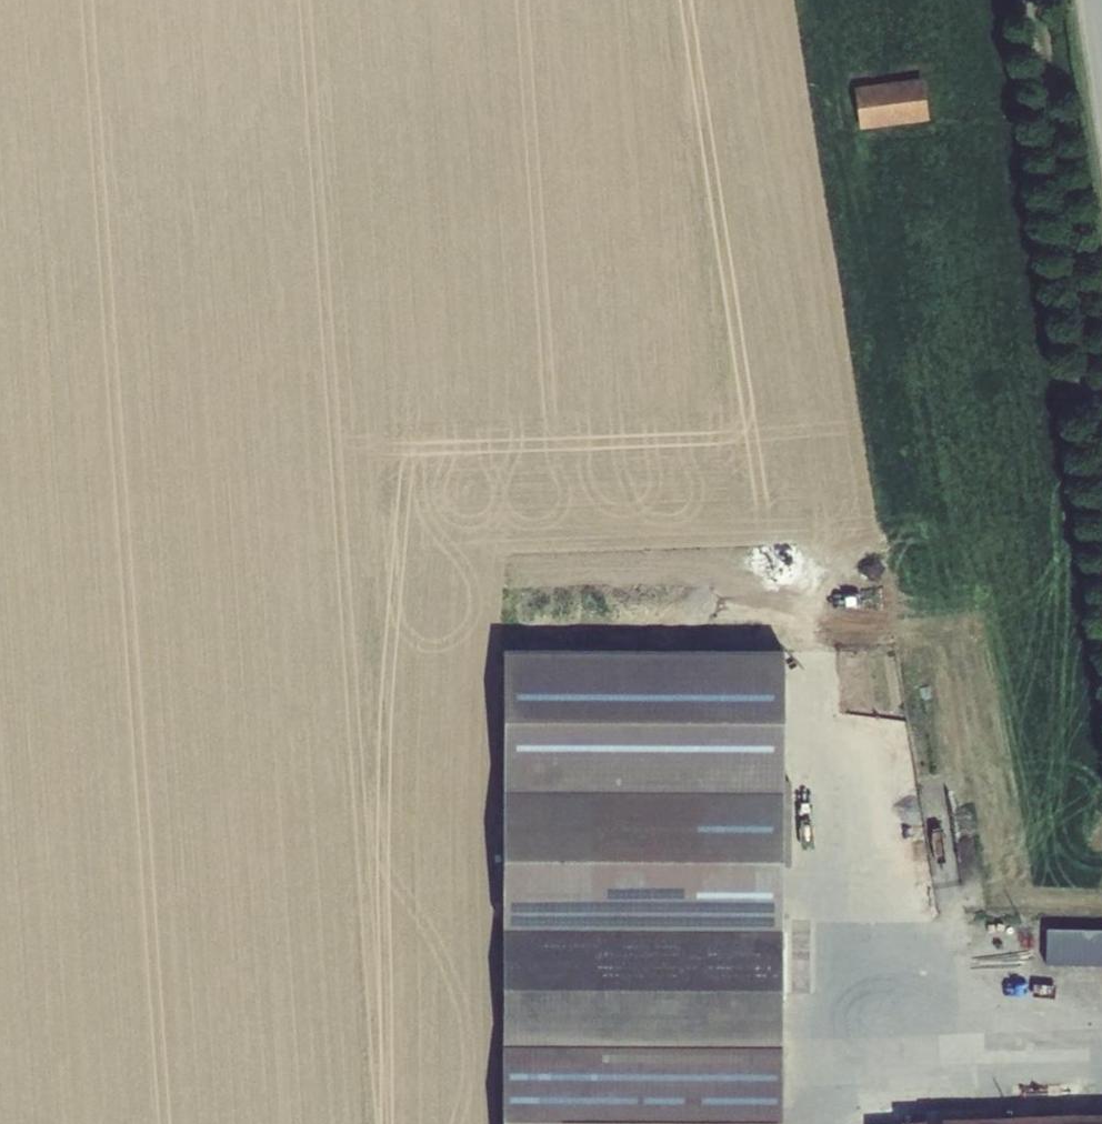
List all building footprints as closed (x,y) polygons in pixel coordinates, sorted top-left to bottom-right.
[(920,78),(853,87),(859,129),(926,120),(920,78)] [(501,929),(781,930),(782,652),(502,651),(501,929)] [(1044,920),(1043,959),(1101,961),(1101,922),(1044,920)] [(781,930),(501,929),(500,1123),(780,1123),(781,930)] [(980,1117),(985,1117),(985,1108),(928,1110),(929,1120),(899,1122),(881,1123),(1101,1123),(1101,1112),(980,1117)]
